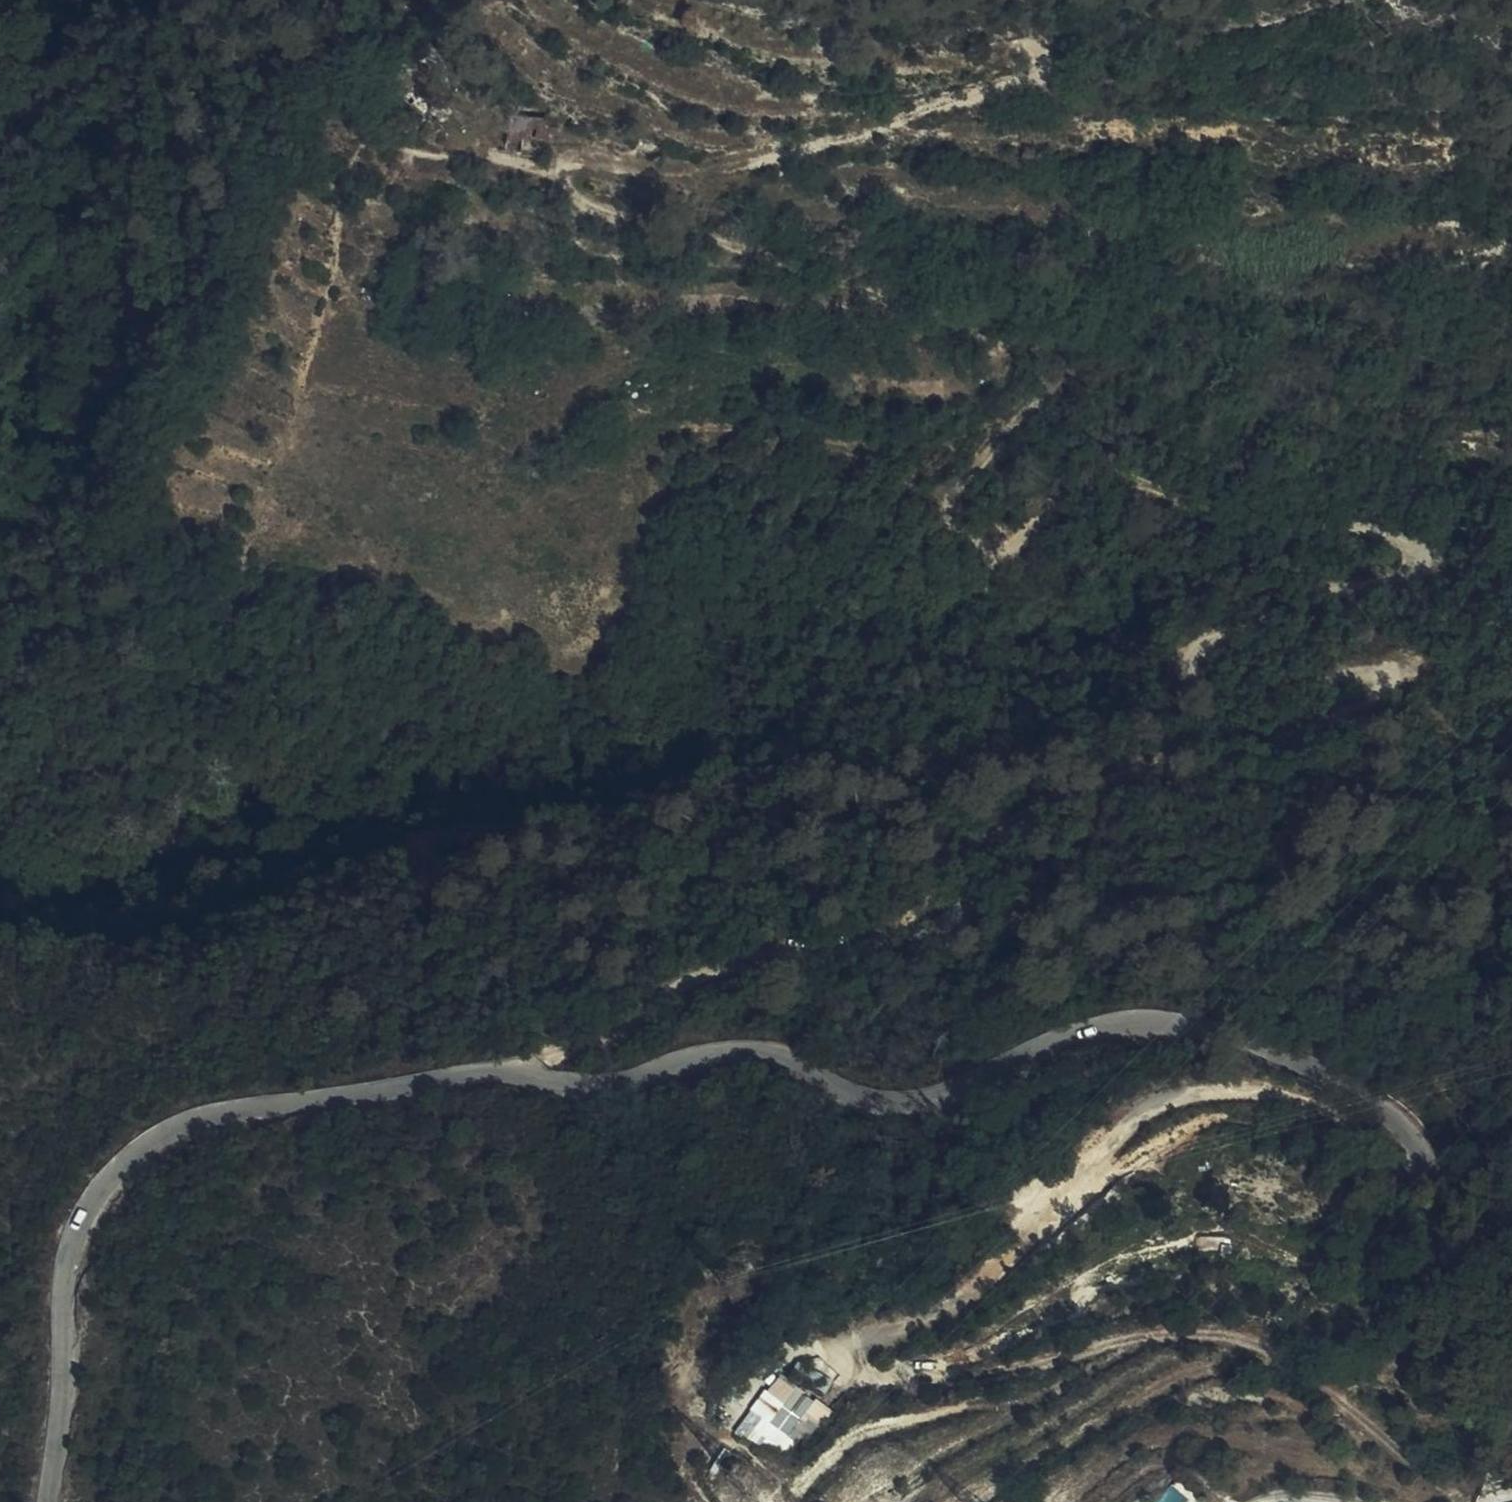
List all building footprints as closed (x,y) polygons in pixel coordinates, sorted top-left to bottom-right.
[(790,1453),(830,1410),(788,1370),(737,1423),(763,1448),(773,1437),(790,1453)]
